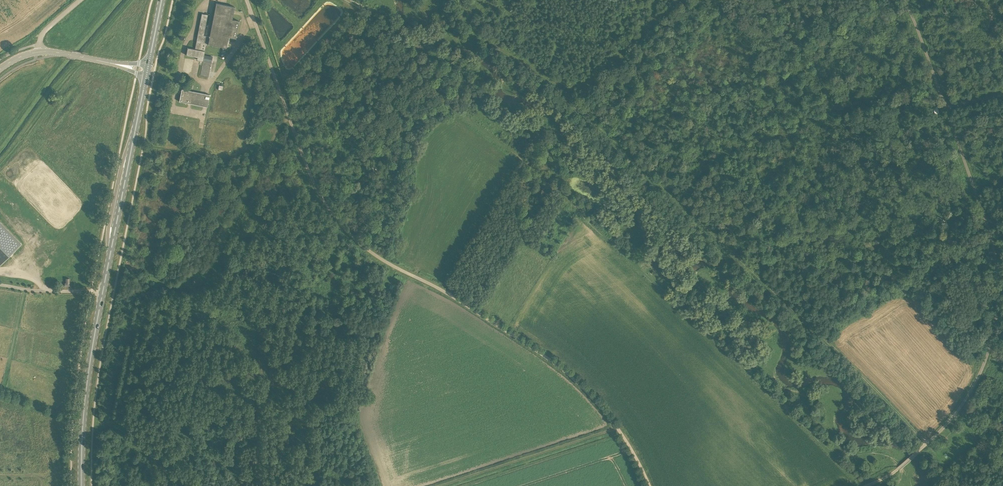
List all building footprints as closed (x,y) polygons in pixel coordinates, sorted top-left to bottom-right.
[(235,7),(231,6),(217,3),(210,37),(204,35),(208,15),(202,14),(195,49),(188,48),(186,55),(198,57),(197,59),(203,61),(200,76),(209,77),(213,57),(204,55),(206,44),(227,48),(229,37),(236,39),(240,21),(233,20),(235,7)] [(180,101),(187,103),(208,107),(210,95),(182,89),(182,91),(181,95),(180,101)] [(366,181),(367,182),(370,179),(366,175),(359,181),(362,184),(366,181)] [(22,244),(15,237),(0,222),(0,266),(22,244)] [(35,241),(43,230),(40,228),(32,239),(35,241)] [(50,254),(59,245),(52,237),(43,247),(50,254)]
